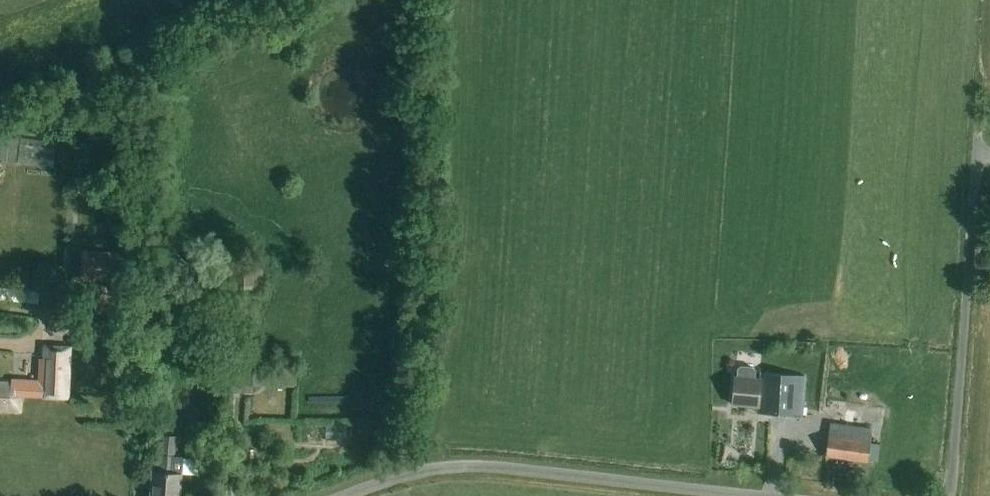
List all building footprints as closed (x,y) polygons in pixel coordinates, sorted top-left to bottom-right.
[(0,136),(0,160),(15,162),(18,138),(0,136)] [(82,250),(80,281),(123,284),(125,253),(82,250)] [(230,262),(229,287),(261,289),(263,264),(230,262)] [(89,283),(85,312),(119,315),(122,287),(89,283)] [(44,346),(43,359),(39,359),(38,380),(10,379),(9,383),(0,383),(0,411),(21,412),(22,397),(68,398),(70,347),(44,346)] [(230,393),(252,394),(252,386),(295,387),(295,369),(244,368),(244,360),(231,359),(230,393)] [(737,369),(736,377),(734,377),(732,405),(758,407),(757,413),(802,416),(805,376),(761,372),(760,379),(754,378),(755,371),(752,367),(740,366),(737,369)] [(872,430),(829,424),(825,456),(868,462),(870,444),(872,430)] [(173,457),(175,437),(163,436),(162,456),(161,456),(160,463),(154,463),(153,471),(151,495),(179,495),(181,473),(197,475),(199,461),(183,459),(183,458),(173,457)] [(870,444),(868,462),(877,463),(879,445),(870,444)]
